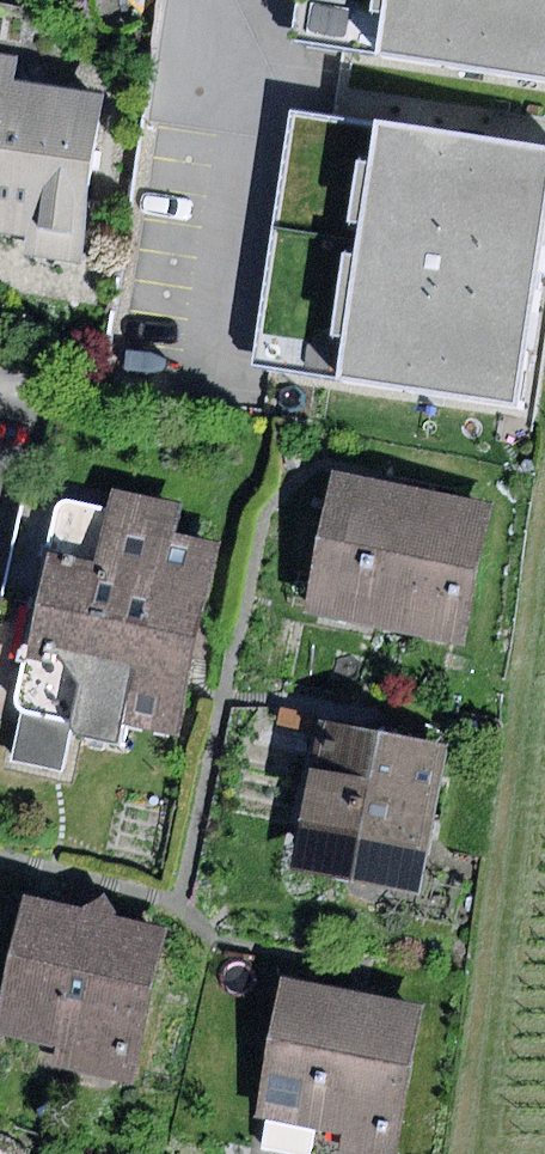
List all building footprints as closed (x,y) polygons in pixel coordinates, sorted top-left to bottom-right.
[(306,44),(544,78),(544,0),(312,0),(306,44)] [(0,54),(0,165),(11,81),(15,56),(0,54)] [(11,81),(0,165),(0,230),(27,234),(24,254),(80,262),(103,93),(11,81)] [(300,123),(268,368),(528,402),(544,277),(544,155),(300,123)] [(457,493),(336,471),(310,613),(468,642),(494,500),(457,493)] [(61,502),(57,508),(16,699),(18,705),(22,710),(72,718),(72,724),(73,730),(77,734),(121,743),(124,725),(178,734),(221,543),(177,532),(184,503),(114,488),(110,507),(68,499),(61,502)] [(344,774),(313,768),(294,870),(424,894),(453,744),(353,726),(344,774)] [(0,891),(0,945),(12,894),(0,891)] [(27,897),(0,1014),(0,1036),(59,1049),(55,1067),(134,1085),(170,930),(113,917),(102,898),(82,910),(27,897)] [(283,976),(257,1116),(346,1132),(343,1152),(352,1153),(397,1153),(425,1003),(358,990),(283,976)]
